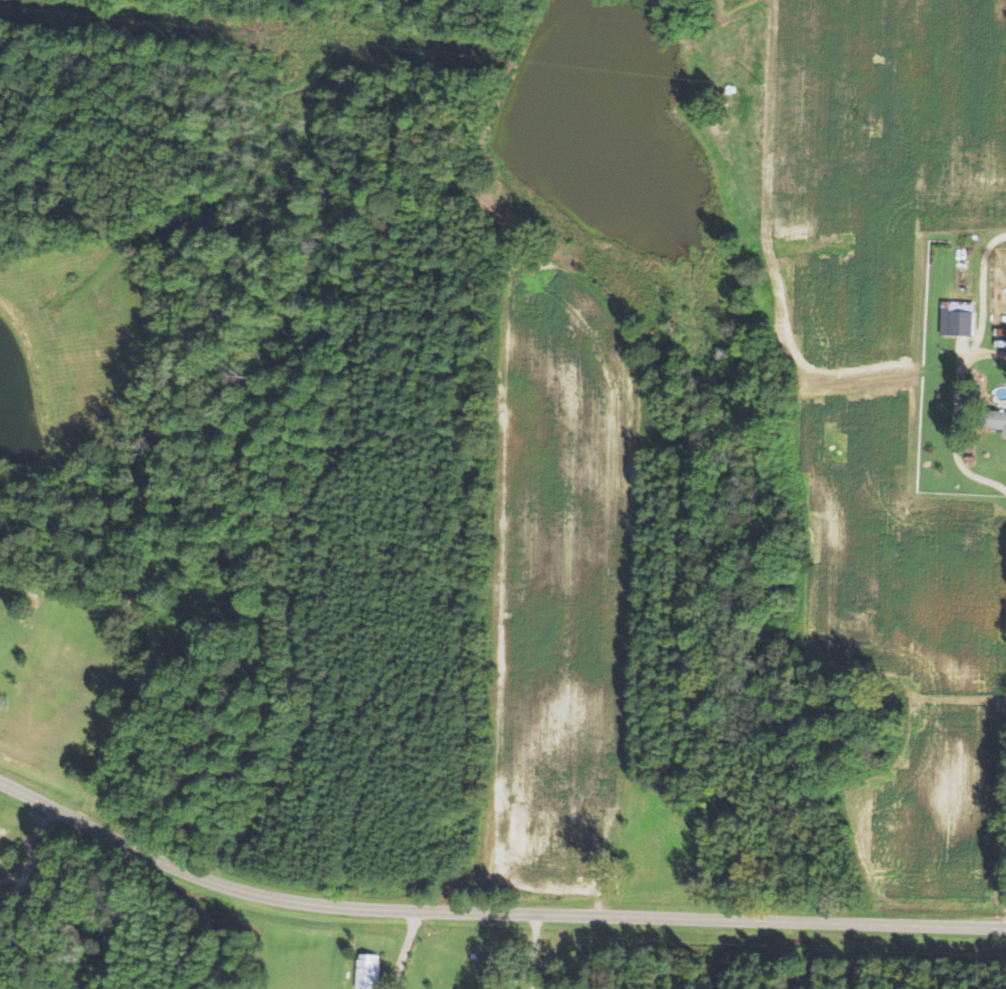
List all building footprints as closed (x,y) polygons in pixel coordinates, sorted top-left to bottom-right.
[(944,334),(977,335),(977,310),(944,309),(944,334)] [(382,955),(360,954),(359,988),(381,988),(382,955)]
